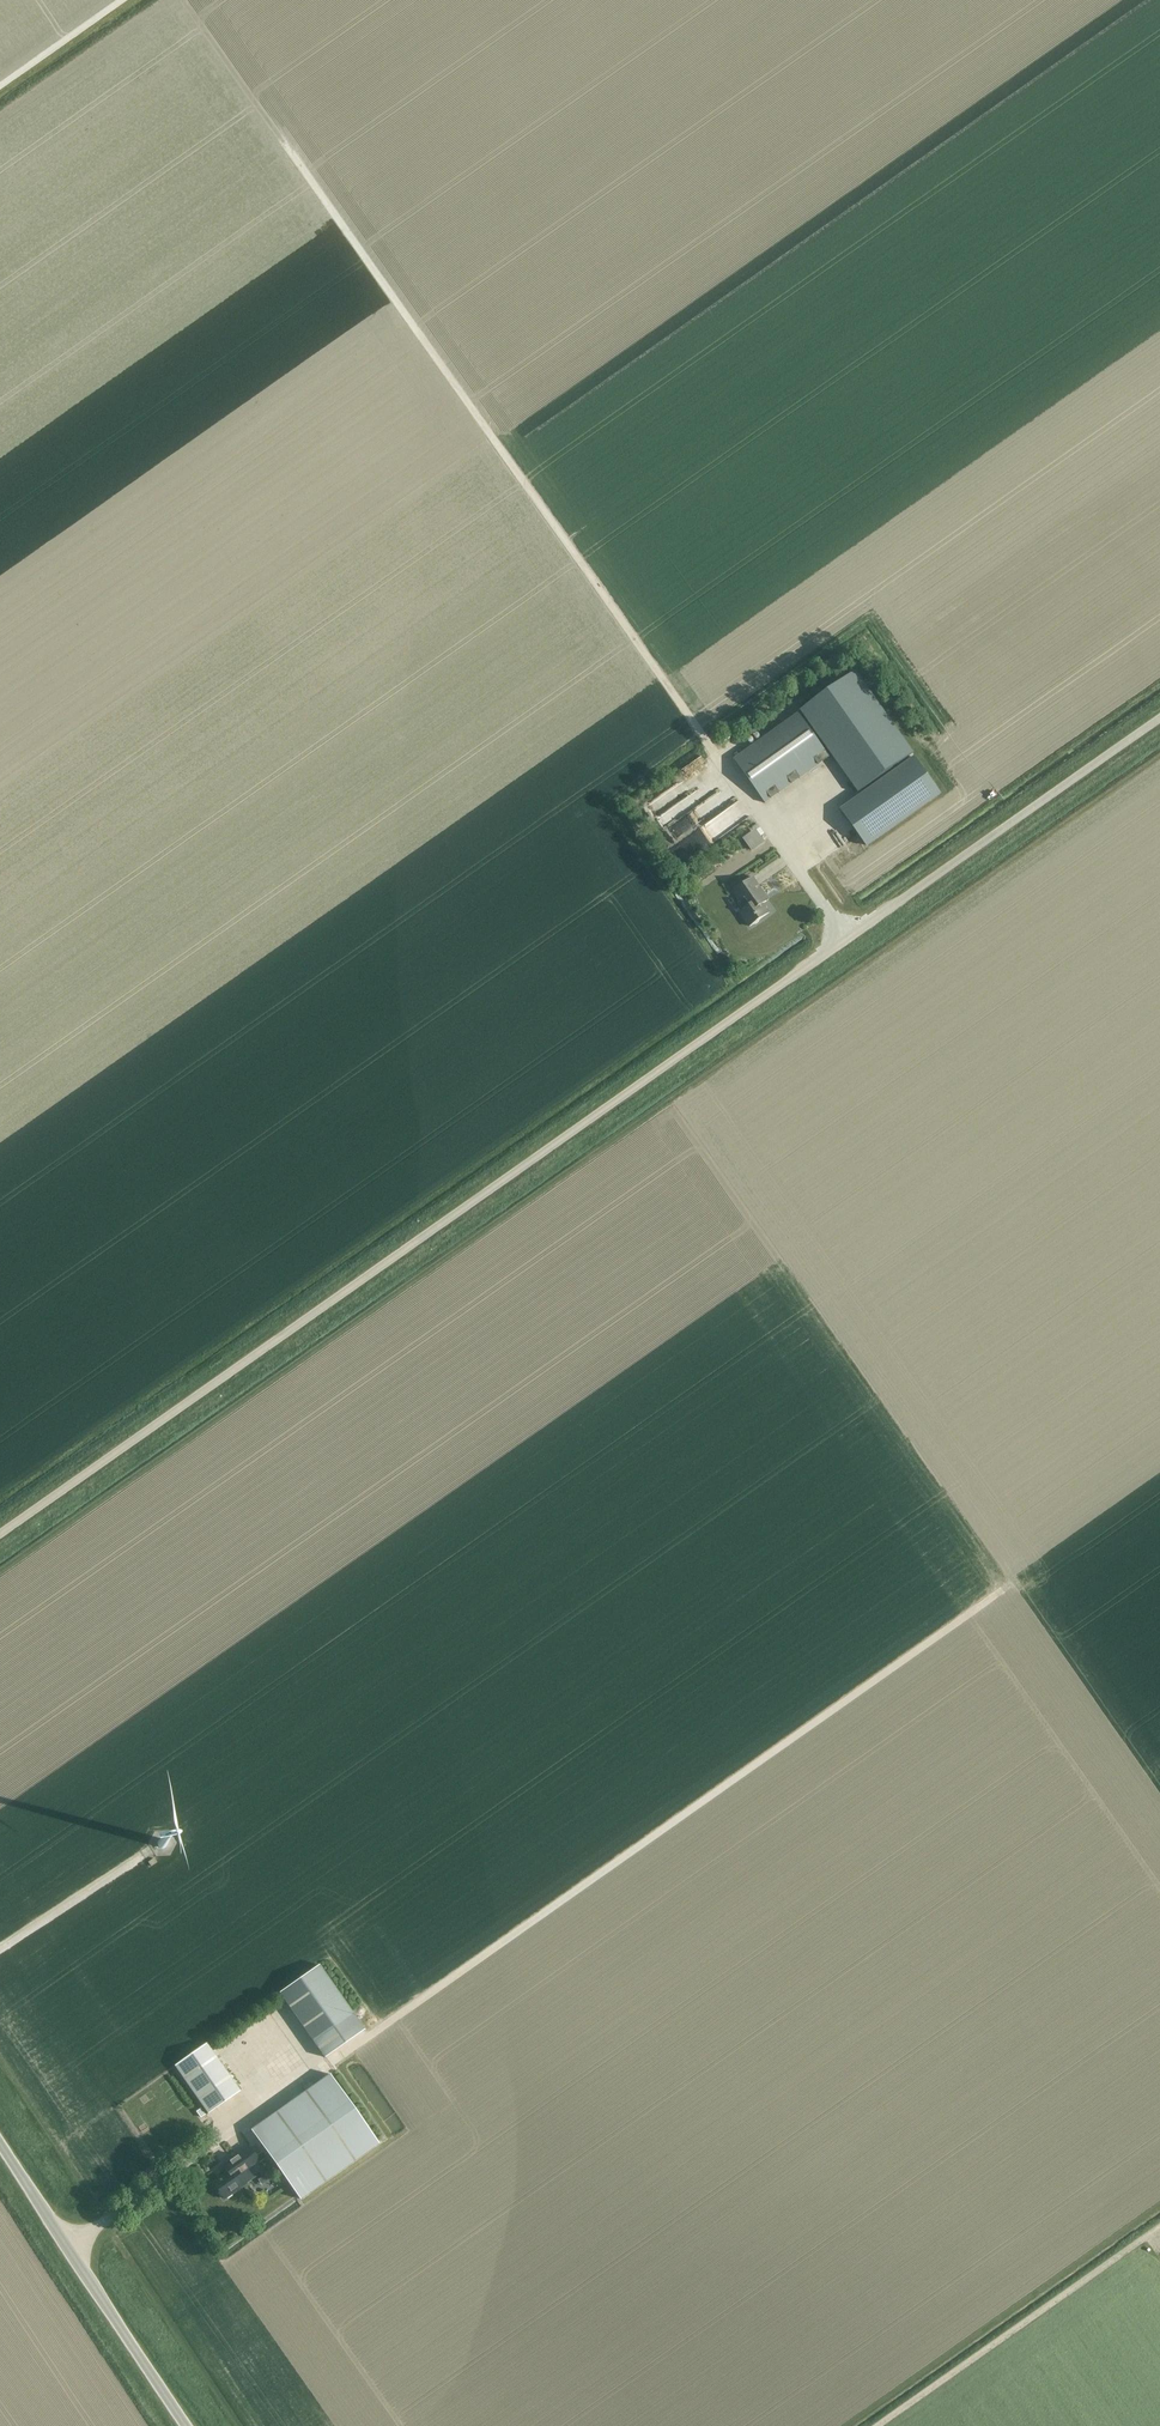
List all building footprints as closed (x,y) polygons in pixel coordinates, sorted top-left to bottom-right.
[(856,673),(802,712),(858,791),(912,753),(856,673)] [(799,714),(776,730),(734,759),(765,803),(830,758),(799,714)] [(735,745),(744,741),(741,734),(733,738),(735,745)] [(916,757),(909,762),(841,810),(843,812),(866,845),(941,793),(916,757)] [(716,834),(737,823),(728,808),(708,819),(716,834)] [(756,843),(742,850),(749,861),(762,854),(756,843)] [(678,858),(692,855),(689,846),(675,850),(678,858)] [(739,854),(730,860),(735,869),(745,863),(739,854)] [(766,896),(753,878),(733,891),(741,901),(738,903),(743,910),(740,912),(750,927),(753,925),(756,924),(758,923),(760,920),(769,913),(763,904),(767,901),(764,898),(766,896)] [(280,1993),(325,2058),(365,2030),(319,1965),(280,1993)] [(240,2091),(207,2043),(175,2066),(208,2113),(240,2091)] [(251,2130),(300,2199),(379,2144),(330,2074),(251,2130)] [(205,2116),(201,2109),(196,2113),(200,2119),(205,2116)] [(224,2199),(246,2184),(257,2176),(250,2166),(259,2160),(250,2147),(223,2166),(228,2173),(213,2183),(224,2199)]
